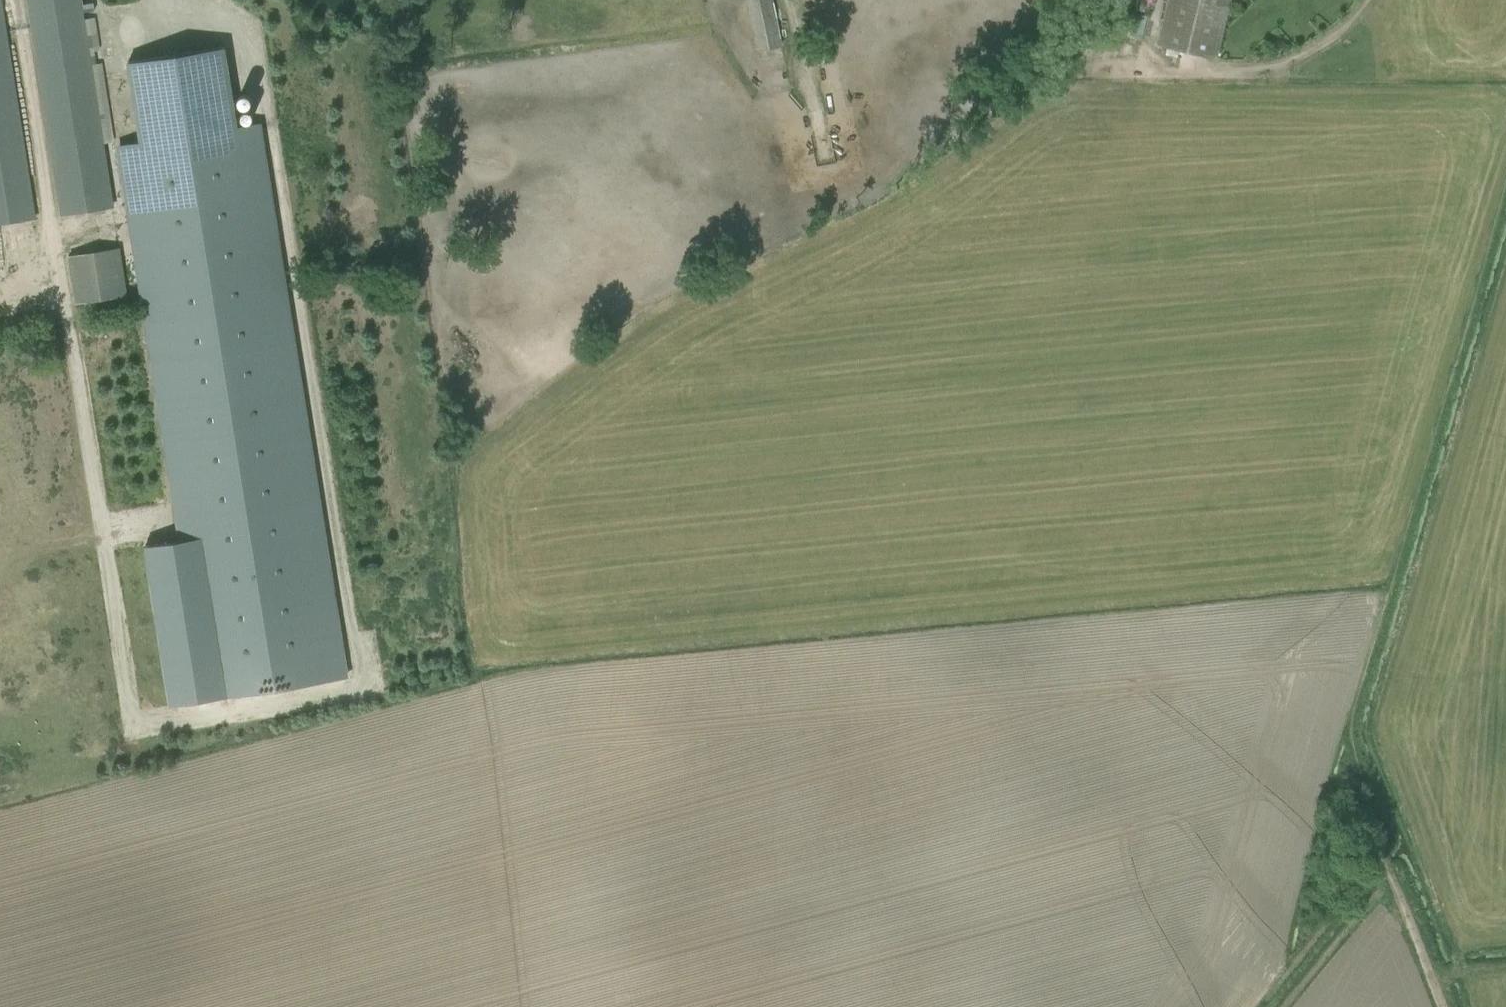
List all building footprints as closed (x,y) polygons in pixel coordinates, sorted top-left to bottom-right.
[(62,216),(112,208),(79,0),(28,0),(62,216)] [(760,50),(782,46),(771,0),(748,0),(760,50)] [(1216,58),(1230,0),(1168,0),(1157,45),(1216,58)] [(33,220),(0,1),(0,225),(33,220)] [(1131,36),(1144,37),(1145,13),(1131,13),(1131,36)] [(345,678),(257,123),(237,126),(224,47),(127,62),(142,159),(122,162),(181,540),(144,546),(169,706),(345,678)] [(127,295),(119,248),(68,256),(76,304),(127,295)]
